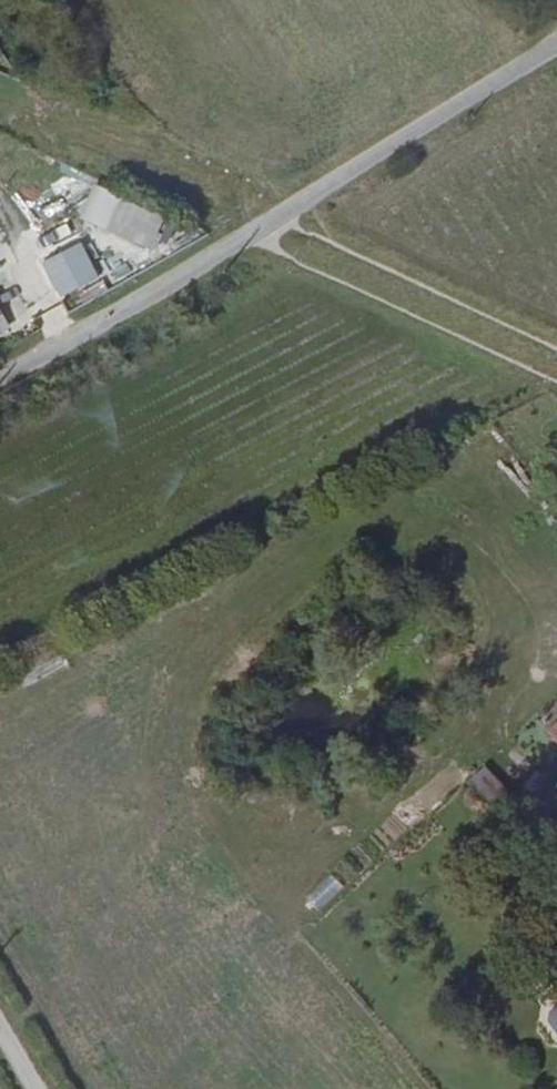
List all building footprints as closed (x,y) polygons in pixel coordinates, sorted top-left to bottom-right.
[(95,182),(79,217),(152,250),(168,214),(95,182)] [(72,284),(56,256),(40,267),(55,295),(72,284)] [(12,328),(0,305),(0,334),(12,328)] [(544,961),(556,982),(556,953),(544,961)]
